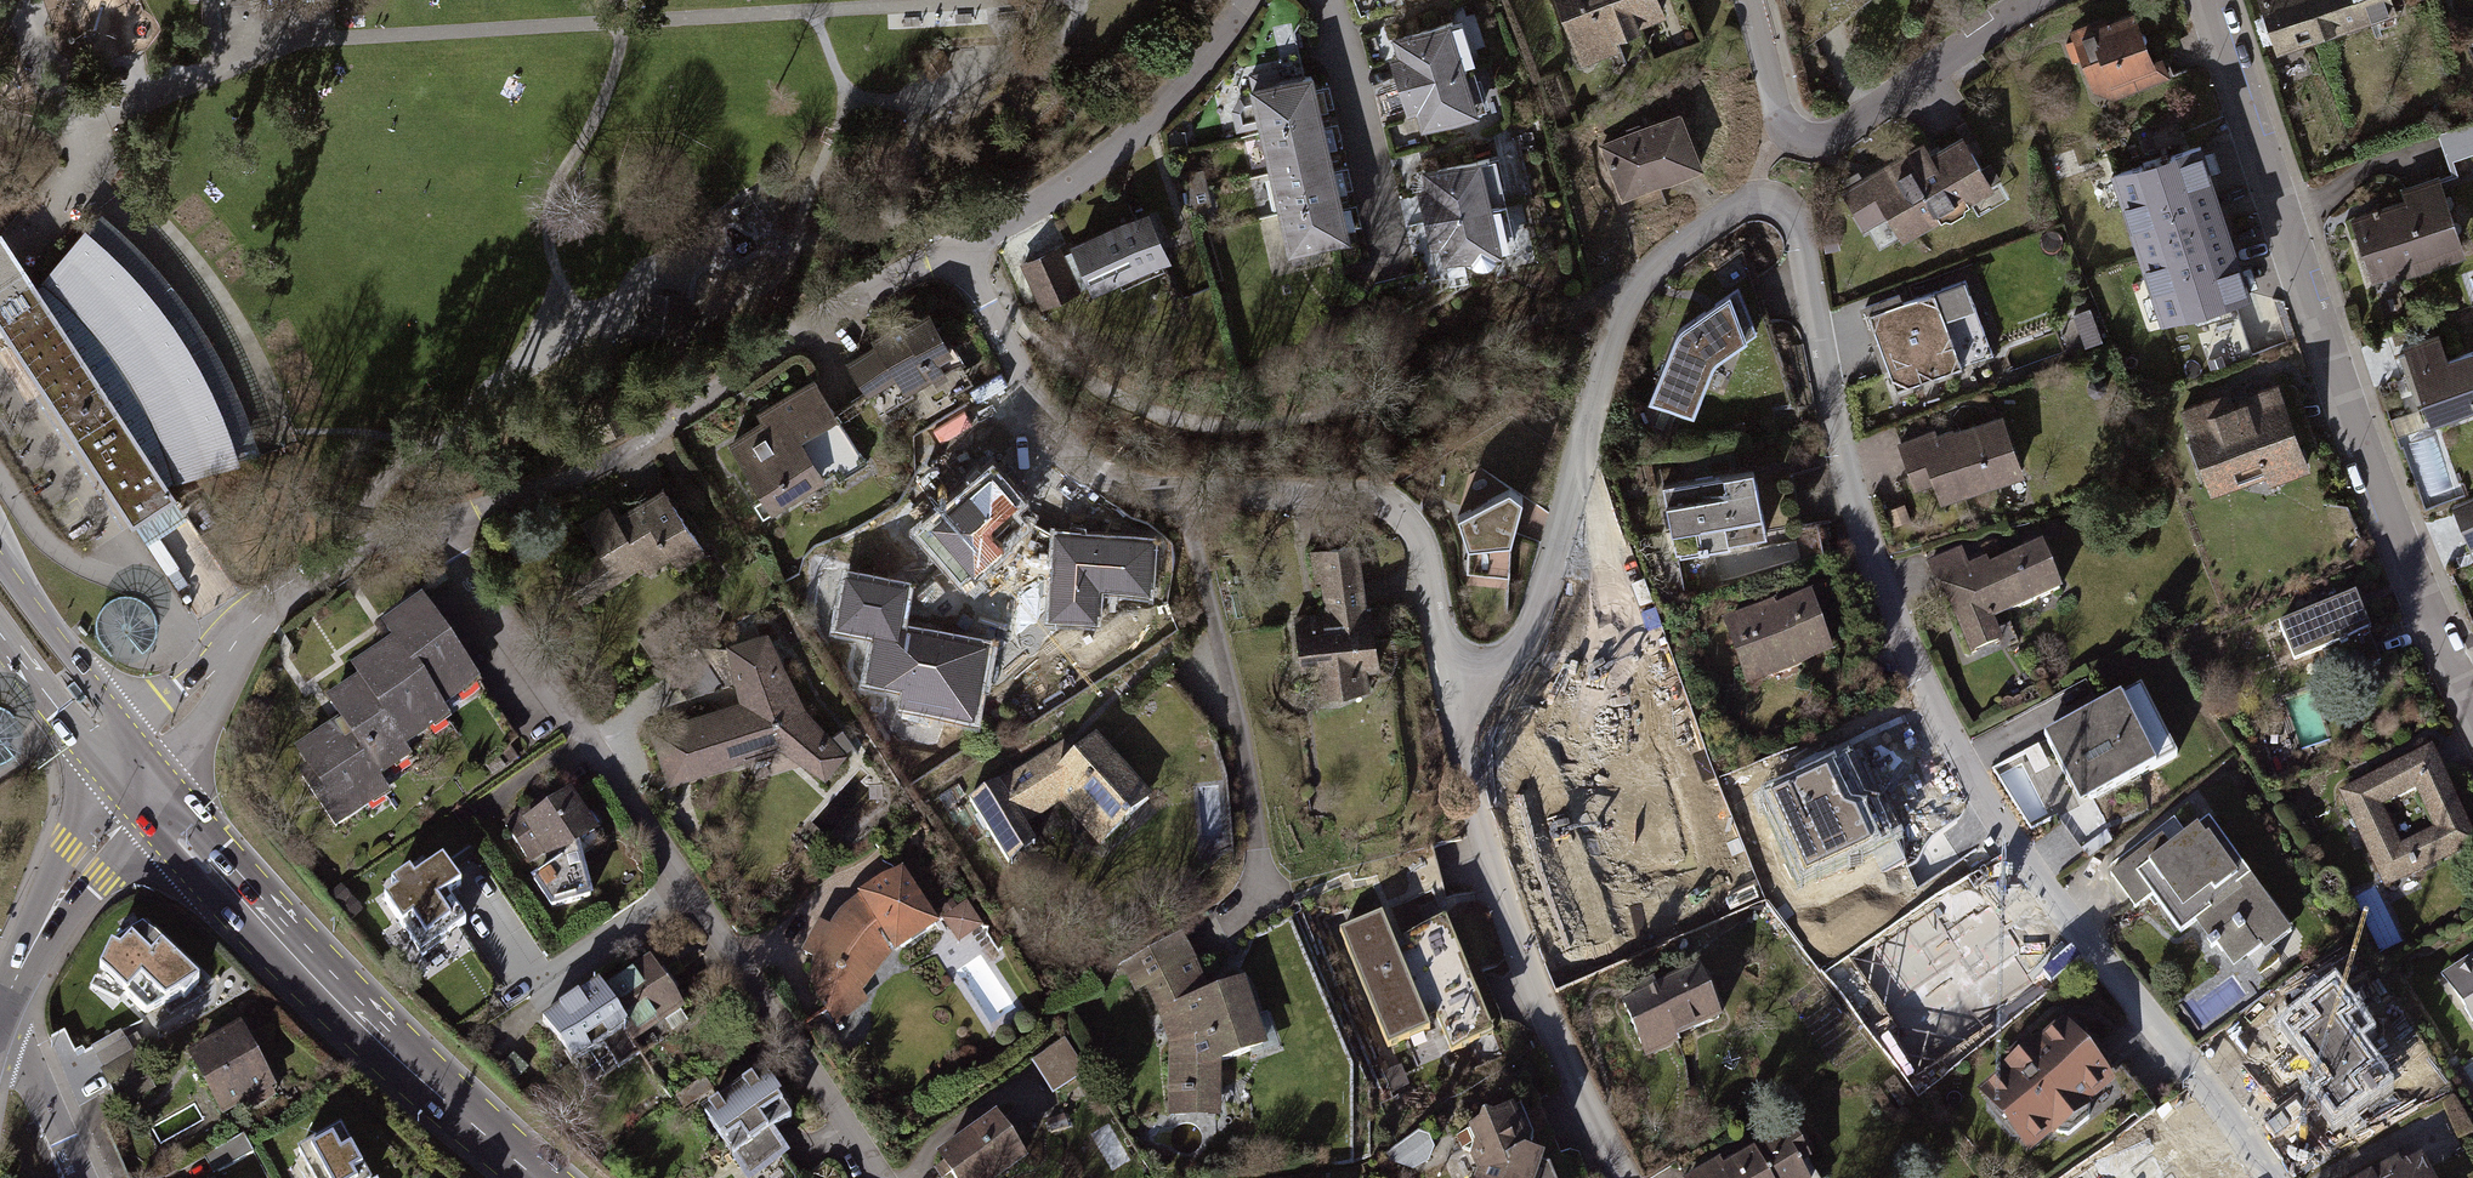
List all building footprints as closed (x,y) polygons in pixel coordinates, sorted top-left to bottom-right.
[(1581,71),(1630,56),(1625,40),(1663,28),(1654,0),(1559,0),(1581,71)] [(1834,9),(1861,0),(1831,0),(1834,9)] [(2343,26),(2335,0),(2261,0),(2279,50),(2283,49),(2282,47),(2343,26)] [(2394,9),(2391,0),(2335,0),(2343,26),(2394,9)] [(2145,35),(2141,33),(2134,16),(2066,43),(2072,57),(2081,54),(2093,84),(2110,78),(2116,95),(2167,75),(2162,61),(2153,64),(2145,44),(2147,40),(2145,35)] [(1462,66),(1448,21),(1385,40),(1399,86),(1462,66)] [(1462,66),(1399,86),(1414,132),(1477,111),(1462,66)] [(1245,105),(1254,147),(1316,134),(1307,91),(1245,105)] [(1682,117),(1604,143),(1625,204),(1702,178),(1682,117)] [(2472,151),(2472,121),(2441,133),(2446,146),(2450,158),(2472,151)] [(1965,143),(1975,138),(1966,123),(1957,128),(1963,139),(1931,158),(1924,147),(1864,182),(1858,172),(1843,181),(1849,190),(1844,193),(1864,227),(1888,213),(1903,238),(2000,180),(1991,165),(1982,171),(1965,143)] [(1254,147),(1262,183),(1324,170),(1316,134),(1254,147)] [(2249,292),(2200,147),(2115,174),(2163,320),(2249,292)] [(1484,155),(1409,173),(1420,218),(1495,201),(1484,155)] [(1324,170),(1262,183),(1272,229),(1334,215),(1324,170)] [(2395,267),(2460,244),(2439,178),(2404,190),(2408,203),(2379,213),(2377,209),(2374,210),(2375,214),(2354,221),(2374,282),(2397,273),(2395,267)] [(1495,201),(1420,218),(1431,262),(1506,244),(1495,201)] [(1140,211),(1068,249),(1095,300),(1167,262),(1140,211)] [(1342,253),(1334,215),(1272,229),(1280,266),(1342,253)] [(126,528),(170,495),(162,488),(237,466),(210,398),(188,350),(195,330),(184,315),(164,314),(131,273),(79,223),(33,285),(0,241),(0,341),(126,528)] [(1044,252),(1021,262),(1041,308),(1064,298),(1044,252)] [(1896,391),(1993,355),(1965,280),(1902,303),(1899,295),(1865,307),(1896,391)] [(1716,363),(1757,334),(1738,288),(1679,331),(1649,402),(1694,416),(1716,363)] [(928,317),(925,318),(923,314),(877,341),(880,345),(852,362),(870,391),(898,375),(907,391),(933,375),(935,380),(945,374),(936,360),(949,352),(928,317)] [(2440,364),(2433,344),(2399,356),(2412,392),(2419,389),(2432,425),(2460,415),(2457,407),(2472,401),(2472,404),(2472,353),(2440,364)] [(839,481),(866,465),(815,382),(775,406),(781,415),(732,445),(765,498),(784,487),(790,496),(832,470),(839,481)] [(2271,480),(2306,468),(2278,389),(2214,412),(2212,404),(2184,414),(2207,477),(2259,458),(2264,472),(2267,471),(2271,480)] [(1943,500),(2021,471),(2002,419),(1948,438),(1947,433),(1947,436),(1938,439),(1935,432),(1901,445),(1912,475),(1931,469),(1943,500)] [(964,479),(995,461),(983,439),(951,457),(964,479)] [(1676,553),(1767,535),(1753,468),(1663,486),(1676,553)] [(693,590),(718,575),(663,488),(662,489),(663,491),(642,505),(640,503),(638,504),(643,510),(620,525),(608,507),(607,508),(608,511),(586,525),(585,522),(583,524),(603,554),(569,576),(566,576),(583,603),(584,600),(621,578),(620,576),(667,549),(693,590)] [(1469,616),(1515,616),(1516,494),(1470,494),(1469,616)] [(2456,509),(2471,546),(2472,545),(2472,502),(2456,509)] [(1077,517),(1015,543),(998,515),(967,533),(963,525),(937,541),(957,574),(981,560),(1003,596),(1035,577),(1033,574),(1069,559),(1082,590),(1113,577),(1093,528),(1083,532),(1077,517)] [(1370,608),(1364,609),(1356,546),(1313,552),(1317,580),(1325,579),(1329,612),(1326,614),(1296,619),(1301,655),(1312,653),(1318,695),(1350,691),(1347,672),(1379,668),(1370,608)] [(1991,618),(2060,589),(2042,547),(1989,569),(1986,561),(1968,569),(1960,551),(1929,564),(1942,595),(1948,592),(1968,642),(1995,631),(1991,618)] [(868,672),(901,651),(864,592),(831,613),(868,672)] [(2354,600),(2357,598),(2356,596),(2280,627),(2295,664),(2327,651),(2338,680),(2335,681),(2336,684),(2381,666),(2368,634),(2370,632),(2360,606),(2357,607),(2354,600)] [(154,617),(148,608),(139,603),(129,600),(120,601),(111,604),(103,611),(98,619),(96,628),(97,638),(101,647),(107,654),(116,659),(126,661),(137,659),(146,654),(153,647),(157,637),(157,627),(154,617)] [(1799,661),(1829,651),(1811,601),(1776,613),(1774,607),(1727,625),(1747,680),(1776,670),(1774,663),(1797,655),(1799,661)] [(450,687),(468,675),(421,605),(387,629),(397,644),(356,672),(363,682),(406,744),(427,730),(421,720),(456,697),(450,687)] [(1640,624),(1601,615),(1581,681),(1568,676),(1553,715),(1615,739),(1634,689),(1623,685),(1640,624)] [(828,739),(802,710),(766,637),(731,648),(746,713),(719,722),(717,713),(655,732),(671,781),(745,757),(746,743),(767,736),(825,774),(842,754),(838,750),(852,740),(845,727),(828,739)] [(382,760),(406,744),(363,682),(331,704),(344,723),(300,754),(312,771),(303,777),(337,827),(367,806),(360,796),(378,784),(375,778),(388,770),(382,760)] [(2091,801),(2177,756),(2142,687),(2045,737),(2065,777),(2075,771),(2091,801)] [(10,713),(2,708),(0,707),(0,764),(3,763),(11,757),(17,749),(20,740),(20,730),(16,721),(10,713)] [(1119,806),(1137,790),(1095,742),(1062,771),(1058,767),(1048,758),(994,791),(992,787),(970,801),(1010,866),(1012,864),(1009,858),(1033,842),(1034,845),(1036,843),(1024,824),(1062,800),(1100,843),(1130,818),(1119,806)] [(2431,753),(2343,794),(2387,885),(2472,844),(2472,841),(2431,753)] [(1881,848),(1909,834),(1866,758),(1822,779),(1817,768),(1789,779),(1813,835),(1865,813),(1869,820),(1867,822),(1881,848)] [(2033,833),(2055,820),(2023,766),(2001,780),(2033,833)] [(577,847),(595,835),(568,796),(548,809),(543,800),(506,826),(524,853),(540,842),(554,862),(559,859),(561,863),(534,881),(552,908),(590,898),(577,847)] [(2210,912),(2253,881),(2210,821),(2159,858),(2150,845),(2111,874),(2135,908),(2152,895),(2180,934),(2210,912)] [(444,938),(464,924),(429,872),(414,882),(409,875),(393,886),(398,893),(386,901),(423,956),(445,941),(444,938)] [(902,947),(936,924),(903,874),(856,905),(842,917),(817,958),(815,973),(816,987),(829,1011),(859,989),(886,954),(898,942),(902,947)] [(2250,902),(2262,893),(2253,881),(2210,912),(2224,931),(2207,944),(2211,950),(2216,946),(2222,953),(2225,951),(2234,964),(2247,955),(2260,974),(2279,960),(2265,941),(2274,934),(2250,902)] [(958,943),(983,928),(967,903),(942,920),(958,943)] [(2366,920),(2385,953),(2402,944),(2383,911),(2366,920)] [(1407,947),(1397,952),(1382,916),(1340,934),(1388,1048),(1430,1031),(1425,1020),(1436,1015),(1452,1053),(1493,1035),(1445,921),(1404,938),(1407,947)] [(1968,975),(1996,953),(1970,920),(1943,943),(1935,932),(1897,962),(1937,1014),(1975,984),(1968,975)] [(140,981),(165,1003),(199,987),(142,932),(111,950),(100,974),(126,998),(140,981)] [(1822,959),(1837,950),(1825,932),(1809,942),(1822,959)] [(1240,985),(1209,997),(1180,938),(1137,961),(1163,1014),(1174,1045),(1174,1095),(1193,1095),(1194,1092),(1206,1092),(1206,1066),(1262,1047),(1240,985)] [(2446,977),(2472,1020),(2472,959),(2446,977)] [(641,1053),(629,1035),(662,1013),(659,1008),(672,999),(678,1007),(679,1006),(651,963),(605,994),(599,984),(543,1021),(572,1065),(603,1044),(618,1068),(641,1053)] [(1835,986),(1846,978),(1837,966),(1826,973),(1835,986)] [(1674,1038),(1719,1018),(1699,972),(1658,990),(1653,982),(1635,990),(1639,998),(1624,1004),(1641,1044),(1671,1031),(1674,1038)] [(2351,1109),(2386,1086),(2330,998),(2320,1005),(2321,1008),(2292,1026),(2290,1024),(2286,1026),(2288,1029),(2257,1050),(2276,1080),(2298,1066),(2307,1081),(2326,1070),(2351,1109)] [(234,1028),(182,1055),(188,1067),(216,1120),(268,1093),(234,1028)] [(2083,1101),(2107,1081),(2064,1029),(2040,1048),(2037,1045),(2006,1070),(2009,1074),(1985,1094),(2029,1146),(2052,1126),(2059,1135),(2069,1136),(2089,1119),(2091,1110),(2083,1101)] [(1035,1062),(1055,1095),(1088,1075),(1069,1042),(1035,1062)] [(128,1053),(96,1070),(118,1110),(150,1092),(128,1053)] [(770,1132),(792,1118),(762,1075),(705,1113),(750,1177),(785,1154),(770,1132)] [(1509,1124),(1505,1115),(1494,1120),(1485,1116),(1482,1125),(1457,1136),(1463,1149),(1476,1155),(1484,1171),(1490,1171),(1487,1177),(1531,1177),(1539,1158),(1527,1153),(1534,1137),(1525,1116),(1509,1124)] [(285,1149),(300,1177),(373,1177),(342,1119),(285,1149)] [(1022,1159),(997,1121),(942,1158),(956,1177),(994,1177),(1022,1159)] [(1808,1158),(1793,1132),(1724,1170),(1720,1163),(1693,1177),(1805,1177),(1797,1164),(1808,1158)] [(244,1134),(200,1157),(205,1167),(210,1177),(255,1155),(244,1134)] [(2421,1162),(2403,1172),(2399,1164),(2372,1177),(2429,1177),(2421,1162)] [(2155,1163),(2128,1177),(2163,1177),(2155,1163)]
